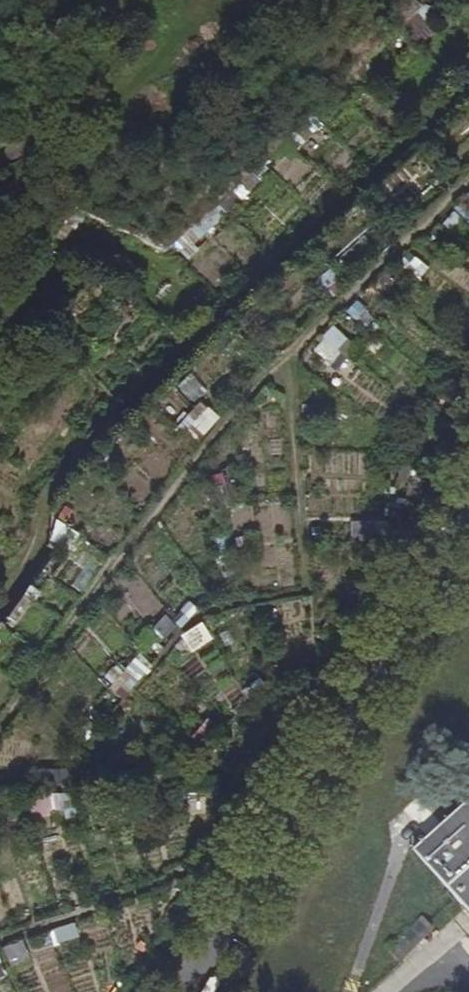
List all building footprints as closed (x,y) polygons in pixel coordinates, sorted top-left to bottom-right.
[(132,105),(175,132),(254,0),(198,0),(132,105)] [(420,8),(405,22),(422,41),(438,26),(420,8)] [(337,325),(314,346),(337,371),(360,350),(337,325)] [(202,429),(216,413),(203,401),(189,417),(202,429)] [(50,605),(61,612),(101,545),(61,520),(48,542),(58,548),(20,611),(39,623),(50,605)] [(415,859),(468,921),(468,812),(415,859)]
